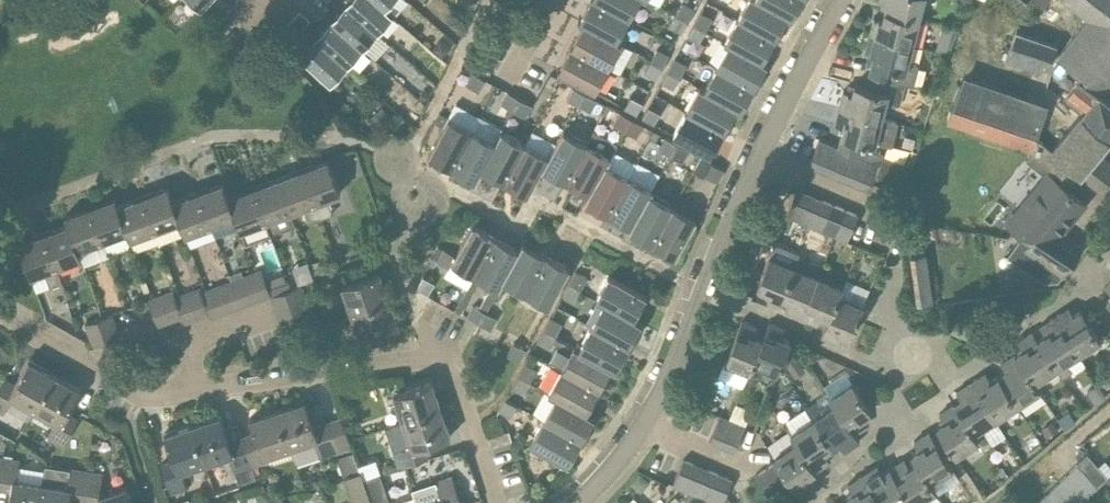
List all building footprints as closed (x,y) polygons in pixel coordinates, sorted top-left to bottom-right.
[(393,16),(392,16),(393,15),(384,8),(384,9),(374,0),(350,0),(346,4),(377,33),(393,16)] [(392,0),(374,0),(384,9),(384,8),(393,15),(392,16),(393,16),(394,15),(385,7),(392,0)] [(629,18),(596,0),(590,0),(579,20),(621,44),(622,43),(616,40),(629,18)] [(629,18),(639,0),(596,0),(629,18)] [(774,39),(787,16),(792,19),(759,0),(747,0),(737,18),(774,39)] [(792,19),(803,0),(759,0),(792,19)] [(920,19),(924,0),(879,0),(888,2),(885,10),(920,19)] [(1057,59),(1060,61),(1081,77),(1109,101),(1109,100),(1109,0),(1062,0),(1087,19),(1058,58),(1057,59)] [(677,15),(688,21),(695,8),(684,2),(677,15)] [(362,49),(377,33),(346,4),(331,21),(362,49)] [(294,17),(304,27),(310,20),(300,10),(294,17)] [(870,34),(914,45),(920,19),(885,10),(883,19),(874,17),(870,34)] [(694,24),(706,31),(713,18),(701,12),(694,24)] [(688,21),(677,15),(670,27),(682,33),(688,21)] [(298,34),(304,27),(294,17),(287,24),(298,34)] [(729,43),(762,61),(774,39),(737,18),(724,40),(729,43)] [(608,67),(621,44),(579,20),(578,21),(584,24),(572,46),(571,45),(571,46),(608,67)] [(347,65),(362,49),(331,21),(316,38),(347,65)] [(706,31),(694,24),(687,37),(700,43),(706,31)] [(939,39),(952,42),(955,30),(942,27),(939,39)] [(1006,60),(1041,72),(1043,65),(1050,67),(1058,44),(1016,30),(1006,60)] [(916,61),(910,60),(914,45),(870,34),(866,51),(875,53),(869,75),(897,82),(906,84),(906,83),(914,86),(919,67),(916,61)] [(331,83),(347,65),(316,38),(300,55),(331,83)] [(441,38),(432,48),(443,57),(452,46),(441,38)] [(716,66),(754,88),(767,64),(762,61),(729,43),(716,66)] [(595,91),(608,67),(571,46),(558,70),(595,91)] [(651,60),(663,67),(670,55),(658,48),(651,60)] [(669,70),(681,77),(688,65),(675,58),(669,70)] [(663,67),(651,60),(644,73),(656,79),(663,67)] [(703,90),(736,108),(741,111),(754,88),(716,66),(703,90)] [(681,77),(669,70),(663,82),(675,89),(681,77)] [(474,73),(467,85),(479,91),(485,79),(474,73)] [(839,108),(882,119),(888,92),(894,94),(897,82),(869,75),(866,87),(855,84),(853,93),(844,90),(839,108)] [(1081,77),(1064,99),(1082,111),(1049,151),(1039,142),(1033,154),(1047,159),(1069,177),(1073,170),(1100,191),(1109,179),(1109,164),(1097,154),(1109,138),(1109,101),(1081,77)] [(567,98),(579,105),(586,92),(573,86),(567,98)] [(686,110),(724,131),(725,130),(724,130),(736,108),(703,90),(698,87),(686,110)] [(424,89),(419,98),(425,102),(430,93),(424,89)] [(610,89),(607,95),(615,99),(619,93),(610,89)] [(502,104),(514,110),(520,99),(509,92),(502,104)] [(586,92),(579,105),(591,111),(598,99),(586,92)] [(625,108),(637,114),(643,102),(631,96),(625,108)] [(520,99),(514,110),(525,117),(532,105),(520,99)] [(655,124),(661,112),(649,106),(642,117),(655,124)] [(397,117),(387,108),(379,116),(390,125),(397,117)] [(876,144),(882,119),(839,108),(835,124),(844,127),(839,148),(845,150),(857,155),(870,160),(882,164),(886,155),(867,147),(868,142),(876,144)] [(686,110),(673,133),(711,155),(724,131),(686,110)] [(613,123),(625,130),(632,118),(620,111),(613,123)] [(1033,154),(1039,142),(951,112),(947,124),(1033,154)] [(428,155),(452,168),(473,130),(468,128),(449,117),(428,155)] [(632,118),(625,130),(637,136),(644,124),(632,118)] [(476,181),(482,168),(497,143),(473,130),(452,168),(476,181)] [(543,168),(567,181),(588,143),(564,130),(549,156),(543,168)] [(504,181),(504,182),(525,143),(503,131),(497,143),(482,168),(504,181)] [(537,132),(532,146),(548,151),(553,137),(537,132)] [(599,132),(594,143),(617,154),(622,142),(599,132)] [(659,149),(671,155),(677,144),(665,137),(659,149)] [(809,165),(821,170),(832,145),(820,140),(809,165)] [(525,143),(504,182),(528,195),(543,168),(549,156),(525,143)] [(585,201),(606,163),(611,156),(588,143),(567,181),(568,180),(589,192),(585,201)] [(677,144),(671,155),(683,162),(689,150),(677,144)] [(821,170),(833,176),(845,150),(839,148),(832,145),(821,170)] [(613,161),(631,175),(640,164),(621,150),(613,161)] [(833,176),(845,181),(857,155),(845,150),(833,176)] [(1036,219),(1057,233),(1084,199),(1064,183),(1069,177),(1047,159),(1033,154),(1029,161),(1043,172),(1050,178),(1037,195),(1030,189),(1005,222),(1022,236),(1024,236),(1036,219)] [(845,181),(858,186),(870,160),(857,155),(845,181)] [(874,181),(886,186),(898,160),(886,155),(882,164),(874,181)] [(712,163),(701,157),(693,171),(704,177),(712,163)] [(304,169),(322,218),(334,213),(328,197),(341,192),(328,159),(304,169)] [(869,191),(874,181),(882,164),(870,160),(858,186),(869,191)] [(898,160),(886,186),(898,192),(909,165),(898,160)] [(585,201),(608,214),(630,176),(606,163),(585,201)] [(718,181),(722,174),(724,169),(713,163),(706,175),(718,181)] [(309,222),(322,218),(304,169),(279,178),(291,212),(304,207),(309,222)] [(609,214),(610,214),(631,226),(650,192),(651,193),(653,189),(630,176),(608,214),(609,214)] [(290,212),(291,212),(279,178),(253,187),(271,234),(295,225),(290,212)] [(211,225),(235,216),(236,215),(229,197),(224,182),(198,192),(211,225)] [(155,230),(181,220),(174,201),(169,187),(143,196),(155,230)] [(246,244),(271,234),(253,187),(229,197),(236,215),(235,216),(246,244)] [(787,214),(799,219),(809,194),(797,189),(787,214)] [(174,201),(181,220),(186,234),(211,225),(198,192),(174,201)] [(629,230),(652,243),(673,206),(651,193),(650,192),(631,226),(629,230)] [(799,219),(811,225),(822,199),(809,194),(799,219)] [(131,239),(155,230),(143,196),(119,205),(131,239)] [(131,239),(119,205),(116,197),(90,207),(103,240),(128,231),(131,239)] [(811,225),(823,230),(834,205),(822,199),(811,225)] [(823,230),(835,235),(846,209),(834,205),(823,230)] [(673,206),(652,243),(676,256),(697,219),(673,206)] [(68,224),(79,249),(103,240),(90,207),(65,216),(68,224)] [(846,209),(835,235),(848,240),(858,215),(846,209)] [(1024,236),(1022,236),(1008,256),(1045,282),(1055,268),(1063,275),(1068,269),(1081,250),(1057,233),(1036,219),(1024,236)] [(44,233),(57,267),(82,258),(79,249),(68,224),(44,233)] [(453,262),(476,275),(497,237),(473,224),(456,255),(445,249),(438,261),(450,267),(453,262)] [(57,267),(44,233),(19,243),(31,276),(44,271),(50,287),(62,282),(57,267)] [(498,287),(503,279),(503,280),(519,251),(518,250),(497,238),(497,237),(476,275),(498,287)] [(518,250),(519,251),(503,280),(526,292),(547,255),(523,242),(518,250)] [(927,251),(911,253),(918,303),(933,301),(927,251)] [(526,292),(550,306),(571,268),(547,255),(526,292)] [(773,294),(780,298),(794,266),(769,256),(752,296),(769,303),(773,294)] [(322,260),(312,263),(315,270),(324,267),(322,260)] [(785,310),(801,316),(818,276),(794,266),(780,298),(789,301),(785,310)] [(271,296),(271,295),(262,269),(251,273),(261,300),(271,296)] [(314,278),(312,270),(296,276),(298,284),(314,278)] [(352,313),(389,299),(379,271),(342,284),(352,313)] [(569,284),(581,290),(587,277),(575,271),(569,284)] [(248,304),(261,300),(251,273),(238,278),(248,304)] [(287,282),(284,274),(266,280),(269,288),(287,282)] [(603,303),(604,302),(633,318),(641,303),(644,305),(648,298),(649,298),(650,297),(609,275),(596,299),(603,303)] [(821,315),(829,318),(843,287),(818,276),(801,316),(818,323),(821,315)] [(235,309),(248,304),(238,278),(226,282),(235,309)] [(472,279),(468,287),(456,309),(462,312),(479,283),(472,279)] [(151,290),(146,280),(141,282),(145,293),(151,290)] [(271,295),(292,287),(289,281),(269,288),(271,295)] [(223,313),(235,309),(226,282),(213,286),(223,313)] [(277,310),(305,300),(300,284),(292,287),(271,295),(271,296),(277,310)] [(581,290),(569,284),(563,296),(575,302),(581,290)] [(211,318),(223,313),(213,286),(202,291),(201,291),(210,314),(211,318)] [(197,318),(210,314),(201,291),(202,291),(200,287),(188,291),(197,318)] [(843,287),(829,318),(822,335),(838,342),(842,334),(850,337),(864,305),(840,295),(844,287),(843,287)] [(171,320),(183,316),(176,296),(174,290),(162,295),(171,320)] [(185,323),(197,318),(188,291),(176,296),(183,316),(185,323)] [(480,308),(486,311),(487,312),(496,297),(489,293),(480,308)] [(158,325),(171,320),(162,295),(148,300),(158,325)] [(389,299),(352,313),(362,341),(399,327),(389,299)] [(305,300),(277,310),(282,326),(311,315),(305,300)] [(604,302),(603,303),(592,323),(630,344),(642,323),(633,318),(604,302)] [(468,317),(479,323),(486,311),(474,305),(468,317)] [(1078,354),(1083,351),(1101,339),(1082,310),(1074,315),(1069,307),(1055,317),(1078,354)] [(486,311),(479,323),(491,330),(497,318),(486,311)] [(90,335),(115,325),(111,314),(86,323),(90,335)] [(1056,368),(1078,354),(1055,317),(1040,326),(1045,334),(1038,339),(1056,368)] [(544,330),(555,335),(562,323),(550,318),(544,330)] [(750,371),(753,363),(763,339),(755,336),(759,327),(742,320),(725,361),(750,371)] [(753,363),(778,373),(791,341),(783,338),(787,329),(770,322),(763,339),(753,363)] [(611,367),(616,370),(630,344),(592,323),(578,348),(611,367)] [(115,325),(90,335),(94,346),(119,336),(115,325)] [(555,335),(544,330),(538,342),(549,348),(552,341),(555,336),(555,335)] [(1035,382),(1056,368),(1038,339),(1033,331),(1018,341),(1023,348),(1015,353),(1034,383),(1039,391),(1040,391),(1035,382)] [(555,336),(552,341),(561,346),(564,341),(555,336)] [(2,365),(11,348),(0,342),(0,366),(2,365)] [(508,355),(519,361),(526,349),(514,343),(508,355)] [(574,346),(561,369),(599,390),(611,367),(578,348),(574,346)] [(804,355),(810,363),(819,358),(813,349),(804,355)] [(1016,406),(1039,391),(1034,383),(1015,353),(1001,363),(1006,371),(997,376),(1016,406)] [(806,371),(798,359),(788,366),(795,377),(806,371)] [(35,409),(54,374),(29,360),(15,384),(4,378),(0,385),(0,412),(3,413),(12,397),(35,409)] [(519,376),(531,382),(537,371),(525,364),(519,376)] [(548,392),(556,397),(586,413),(586,412),(599,390),(561,369),(548,392)] [(994,420),(1016,406),(997,376),(991,380),(986,372),(970,383),(994,420)] [(63,447),(68,439),(79,419),(67,413),(81,389),(54,374),(35,409),(57,421),(48,438),(63,447)] [(1099,382),(1106,391),(1109,388),(1109,374),(1099,382)] [(531,382),(519,376),(512,387),(524,394),(531,382)] [(403,421),(441,409),(432,381),(394,393),(403,421)] [(831,396),(836,404),(855,433),(869,424),(864,416),(872,411),(853,382),(831,396)] [(974,433),(994,420),(970,383),(957,392),(962,399),(954,405),(978,442),(979,442),(974,433)] [(1095,402),(1096,401),(1106,394),(1098,383),(1087,391),(1095,402)] [(556,397),(544,420),(582,440),(595,417),(586,412),(586,413),(556,397)] [(500,410),(512,417),(518,405),(506,399),(500,410)] [(337,452),(328,422),(315,426),(306,400),(277,410),(290,448),(314,440),(320,458),(337,452)] [(813,418),(832,448),(840,443),(845,451),(860,441),(855,433),(836,404),(813,418)] [(956,456),(978,442),(954,405),(940,414),(945,421),(937,426),(956,456)] [(398,468),(407,465),(428,458),(424,446),(451,437),(441,409),(403,421),(411,445),(393,451),(398,468)] [(267,456),(290,448),(277,410),(250,419),(254,433),(242,437),(253,467),(269,461),(267,456)] [(1065,428),(1075,420),(1068,411),(1058,418),(1065,428)] [(253,467),(242,437),(230,441),(221,415),(192,425),(206,463),(230,455),(236,472),(253,467)] [(710,441),(722,446),(733,421),(720,416),(710,441)] [(337,452),(352,447),(342,417),(328,422),(337,452)] [(796,441),(816,470),(830,460),(825,453),(832,448),(813,418),(791,432),(796,441)] [(544,420),(542,424),(531,443),(569,464),(582,440),(544,420)] [(733,421),(722,446),(734,451),(745,426),(733,421)] [(1042,429),(1047,437),(1058,430),(1053,421),(1042,429)] [(182,471),(206,463),(192,425),(165,434),(173,460),(161,465),(171,494),(188,489),(182,471)] [(931,482),(932,482),(953,468),(941,450),(929,431),(914,441),(919,449),(912,454),(917,462),(931,482)] [(778,461),(767,468),(782,491),(793,485),(798,492),(813,482),(808,475),(816,470),(796,441),(792,444),(774,456),(778,461)] [(343,456),(348,471),(363,466),(357,451),(343,456)] [(1078,463),(1099,486),(1109,476),(1087,454),(1078,463)] [(43,482),(17,478),(20,460),(3,457),(0,478),(0,489),(11,490),(9,502),(40,502),(43,482)] [(909,498),(913,502),(917,502),(937,490),(932,482),(931,482),(917,462),(910,466),(905,458),(890,469),(909,498)] [(673,484),(685,490),(696,464),(684,459),(673,484)] [(1088,496),(1099,486),(1078,463),(1068,473),(1088,496)] [(685,490),(710,500),(721,474),(696,464),(685,490)] [(909,498),(890,469),(883,473),(878,465),(862,475),(881,502),(901,502),(909,498)] [(40,502),(69,502),(70,501),(82,502),(87,469),(70,467),(67,485),(43,482),(40,502)] [(771,499),(782,491),(767,468),(756,476),(771,499)] [(82,502),(84,502),(132,502),(126,486),(100,494),(104,472),(87,469),(82,502)] [(364,480),(361,471),(345,477),(353,502),(371,502),(364,480)] [(651,481),(639,472),(630,483),(641,492),(651,481)] [(1088,496),(1068,473),(1058,482),(1077,502),(1081,502),(1088,496)] [(710,500),(717,502),(723,502),(733,480),(721,474),(710,500)] [(379,475),(364,480),(371,502),(388,502),(379,475)] [(862,475),(848,484),(853,492),(846,497),(849,502),(881,502),(862,475)] [(453,476),(435,482),(441,498),(427,502),(462,502),(453,476)] [(1058,482),(1048,492),(1059,502),(1077,502),(1058,482)] [(1048,492),(1037,502),(1059,502),(1048,492)]
